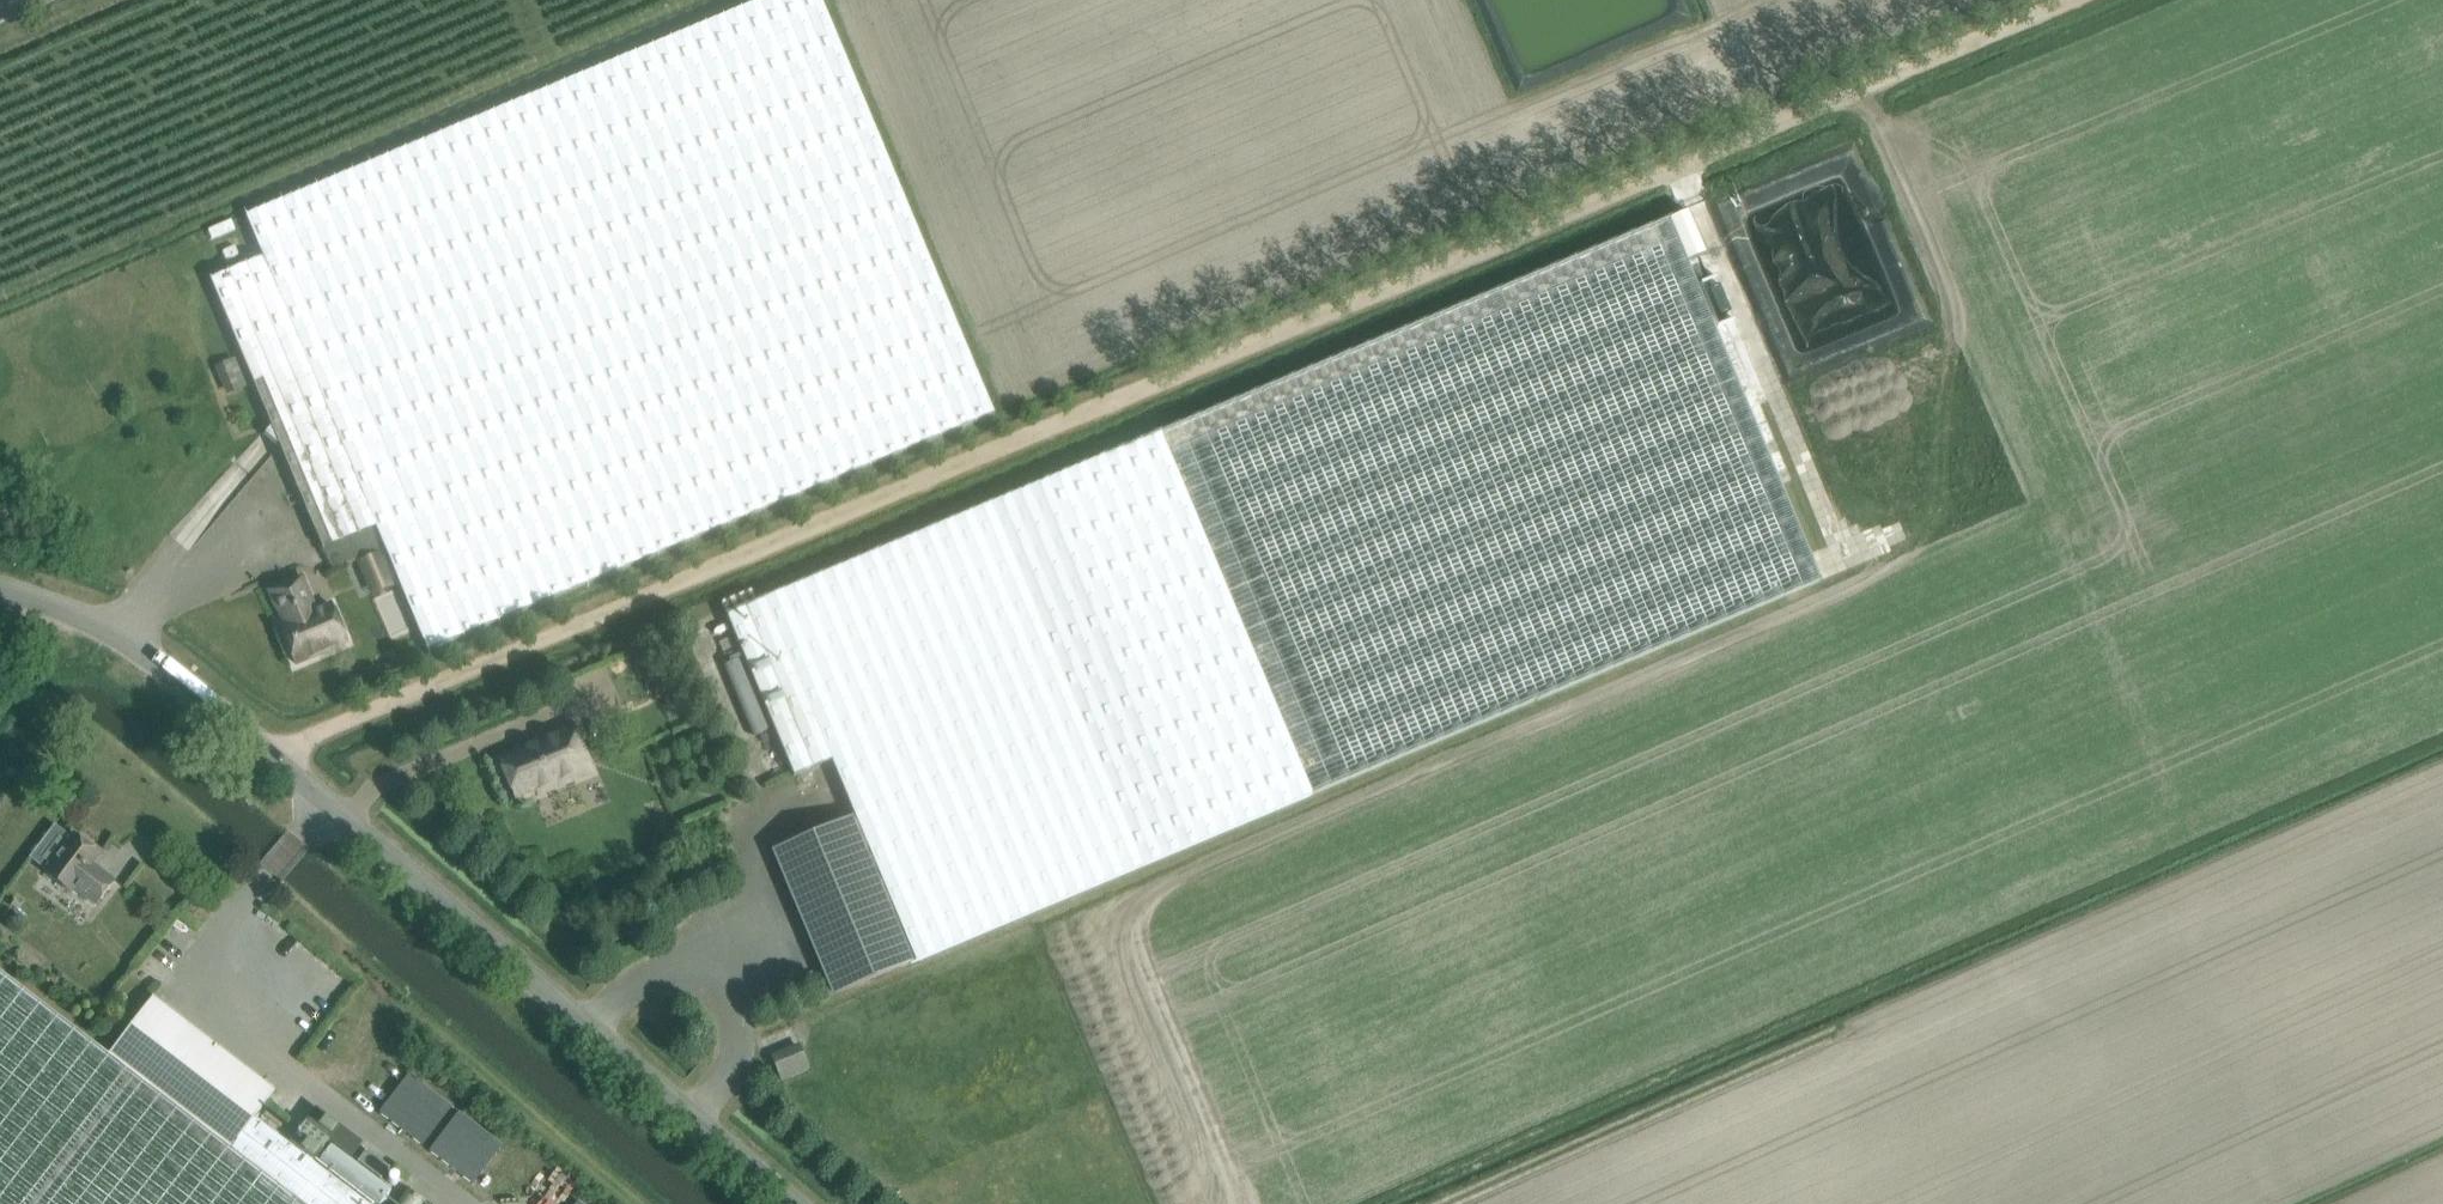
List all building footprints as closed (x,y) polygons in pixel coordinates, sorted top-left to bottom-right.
[(822,0),(763,0),(246,216),(263,257),(210,279),(323,549),(376,527),(428,650),(994,413),(822,0)] [(1313,795),(1823,578),(1690,260),(1709,252),(1691,210),(1161,433),(727,616),(794,777),(832,761),(856,818),(777,851),(836,993),(911,962),(912,963),(1313,795)] [(235,358),(215,366),(227,394),(246,387),(235,358)] [(348,642),(332,604),(316,611),(302,578),(271,591),(279,609),(281,608),(287,623),(281,625),(296,664),(348,642)] [(546,741),(500,760),(516,797),(575,773),(567,753),(583,747),(573,723),(544,735),(546,741)] [(55,826),(31,857),(47,869),(45,872),(72,892),(75,888),(96,905),(115,880),(102,870),(100,872),(92,866),(101,854),(74,834),(72,837),(55,824),(54,825),(55,826)] [(255,1117),(275,1090),(154,997),(110,1054),(0,970),(0,1203),(368,1203),(255,1117)] [(810,1068),(802,1048),(773,1059),(781,1080),(810,1068)] [(410,1074),(380,1113),(423,1145),(452,1107),(410,1074)] [(363,1142),(317,1107),(290,1142),(314,1160),(330,1140),(352,1157),(363,1142)] [(460,1112),(430,1151),(473,1184),(502,1145),(460,1112)] [(390,1167),(367,1149),(358,1161),(381,1178),(390,1167)] [(400,1190),(393,1203),(425,1203),(400,1190)]
